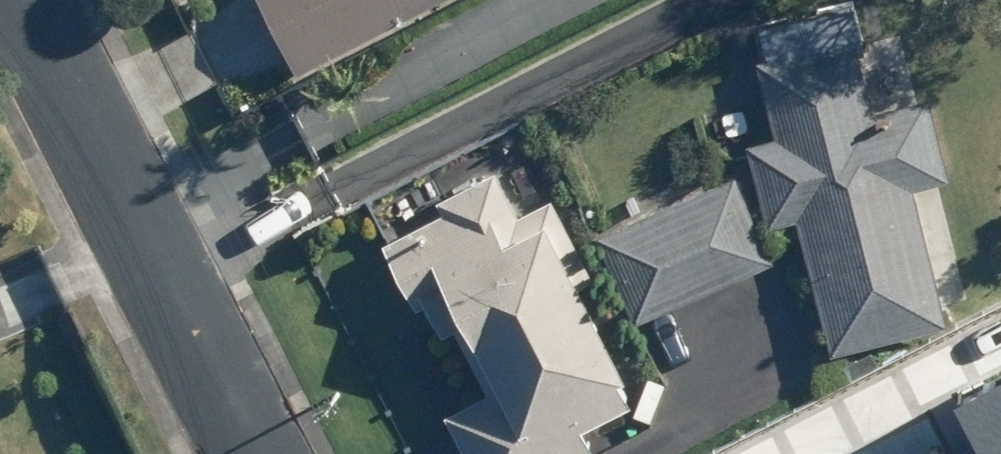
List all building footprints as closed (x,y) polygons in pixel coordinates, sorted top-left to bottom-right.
[(300,77),(452,0),(261,0),(300,77)] [(859,42),(760,68),(779,140),(749,147),(771,231),(801,223),(834,351),(950,321),(915,188),(951,179),(930,99),(877,113),(859,42)] [(464,453),(596,453),(598,453),(586,431),(636,405),(625,384),(632,381),(582,287),(596,280),(554,199),(522,216),(496,169),(439,200),(445,212),(387,243),(440,342),(458,333),(490,393),(444,418),(464,453)] [(597,239),(635,327),(778,265),(740,177),(597,239)] [(872,453),(1000,453),(1000,347),(930,384),(946,415),(872,453)]
